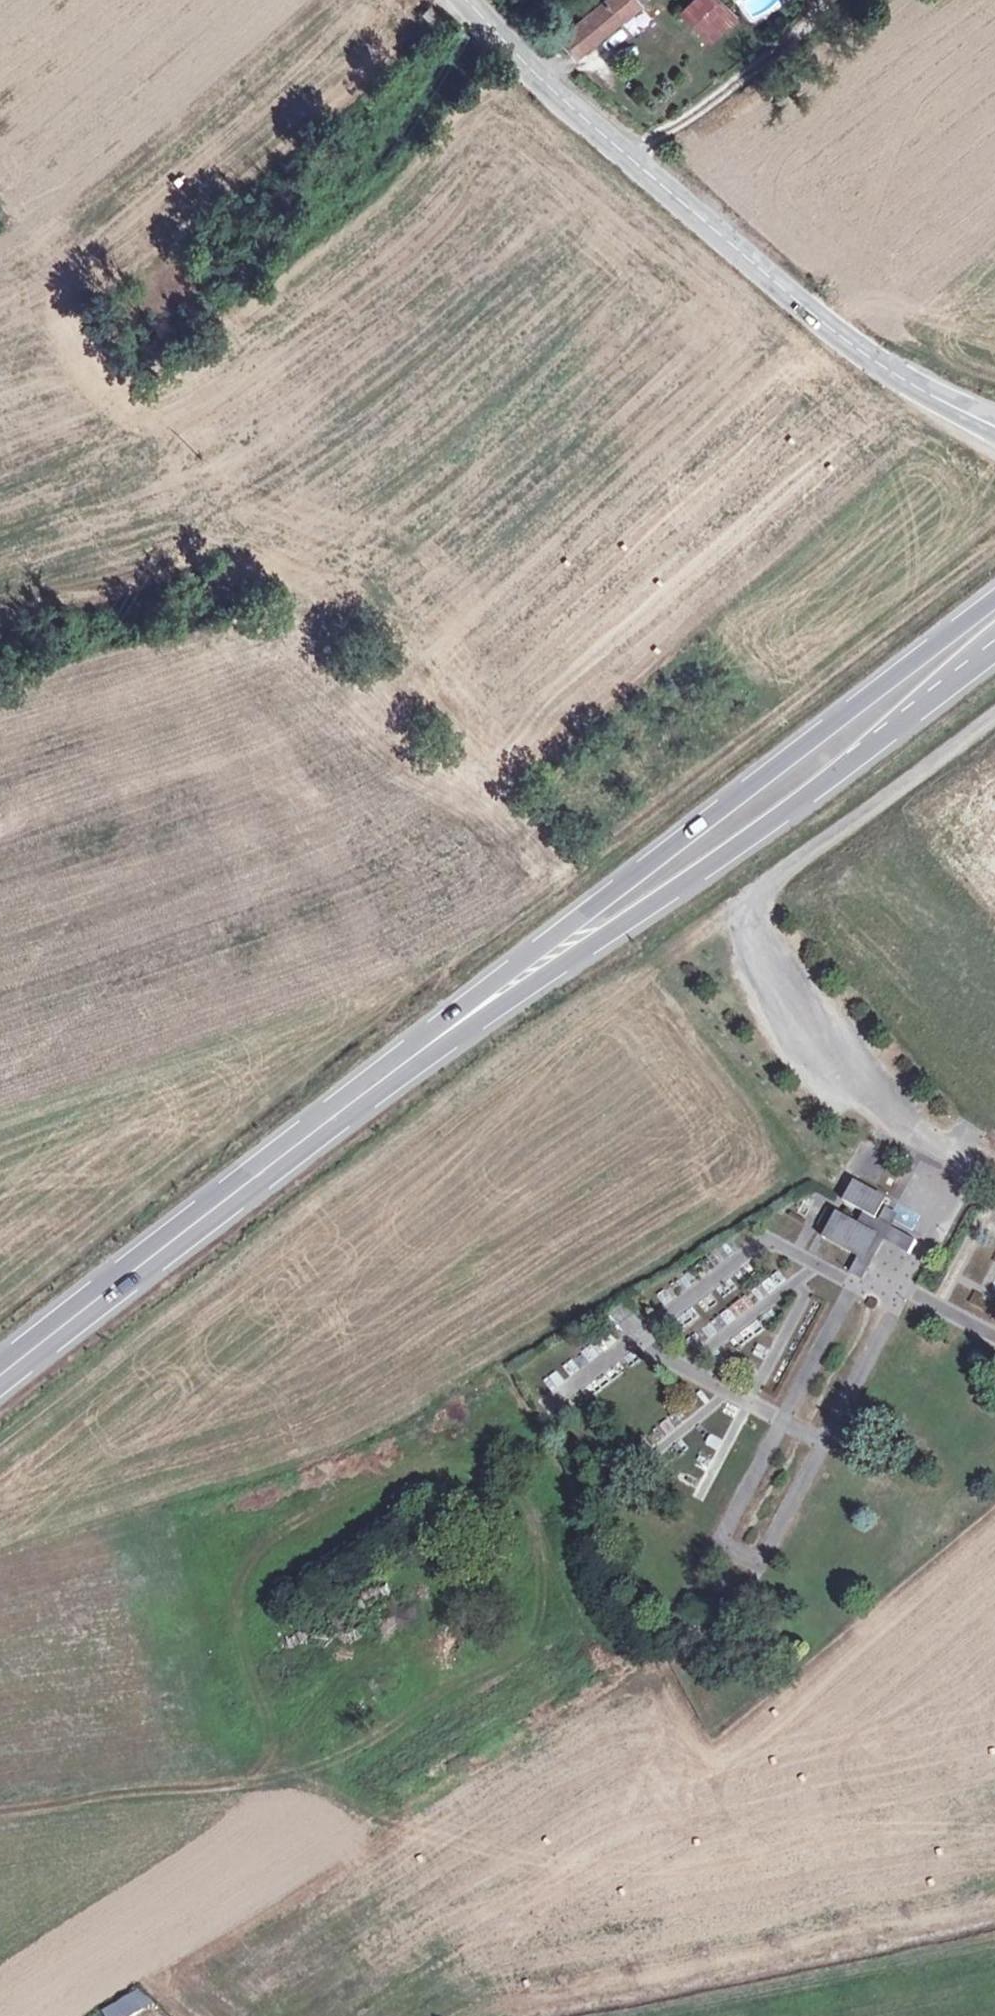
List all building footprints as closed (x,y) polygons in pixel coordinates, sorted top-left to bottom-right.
[(558,37),(574,54),(640,0),(603,0),(558,37)] [(668,24),(695,53),(733,17),(717,0),(693,0),(668,24)] [(856,1186),(848,1201),(873,1214),(880,1218),(887,1205),(888,1204),(856,1186)] [(909,1253),(917,1240),(893,1226),(900,1213),(887,1205),(880,1218),(873,1214),(865,1228),(872,1233),(860,1254),(850,1270),(863,1277),(885,1239),(909,1253)] [(865,1228),(839,1214),(826,1236),(860,1254),(872,1233),(865,1228)] [(104,2015),(128,2015),(148,2005),(139,1988),(100,2009),(104,2015)]
